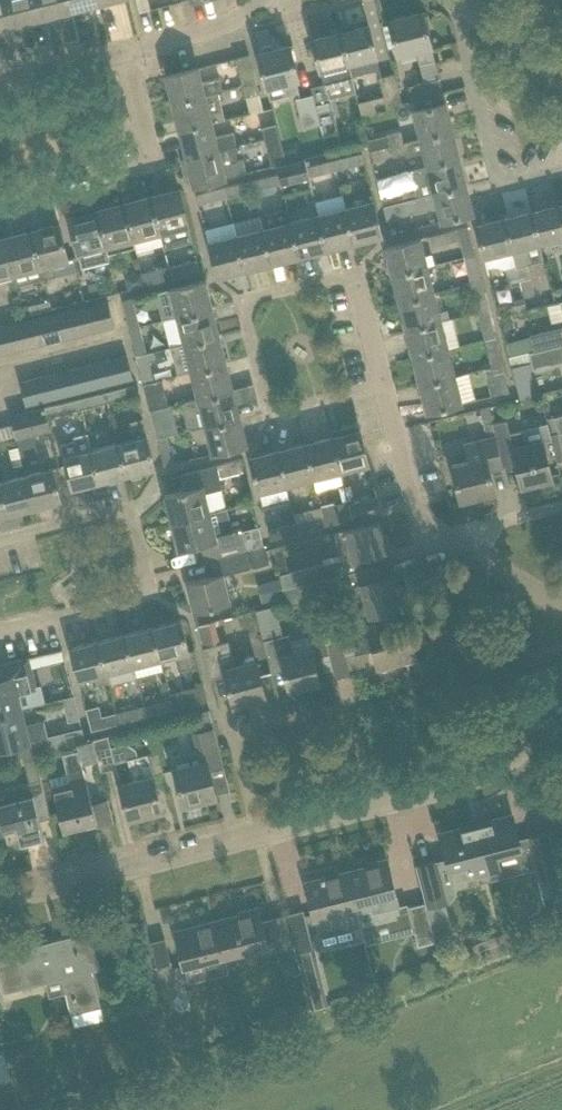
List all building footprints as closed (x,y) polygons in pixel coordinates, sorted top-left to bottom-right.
[(11,0),(0,0),(0,29),(17,25),(11,0)] [(17,25),(44,18),(40,0),(11,0),(17,25)] [(44,18),(71,11),(68,0),(40,0),(44,18)] [(98,0),(68,0),(71,11),(99,4),(98,0)] [(408,86),(412,101),(443,93),(422,11),(389,19),(398,54),(415,50),(423,82),(408,86)] [(374,46),(368,25),(340,32),(348,63),(347,63),(350,76),(364,73),(361,60),(376,56),(374,46)] [(348,63),(340,32),(312,39),(318,60),(320,70),(324,83),(350,76),(347,63),(348,63)] [(296,80),(298,79),(289,44),(258,52),(263,74),(267,87),(270,100),(298,93),(296,80)] [(256,82),(255,76),(249,55),(235,58),(241,80),(242,86),(256,82)] [(166,75),(173,103),(218,92),(223,91),(220,77),(201,82),(198,67),(166,75)] [(401,103),(394,74),(379,77),(387,107),(401,103)] [(259,93),(256,82),(242,86),(245,97),(259,93)] [(328,90),(312,94),(320,124),(335,120),(328,90)] [(173,103),(180,130),(212,123),(224,120),(218,92),(173,103)] [(320,124),(312,94),(296,98),(303,128),(320,124)] [(420,138),(452,131),(445,102),(413,110),(420,138)] [(180,130),(187,158),(218,150),(219,150),(236,146),(233,132),(215,136),(212,123),(180,130)] [(261,127),(264,138),(279,134),(277,123),(261,127)] [(387,135),(390,146),(403,142),(401,131),(387,135)] [(424,152),(427,166),(459,158),(452,131),(420,138),(403,142),(390,146),(392,156),(406,153),(407,156),(424,152)] [(279,134),(264,138),(270,166),(286,163),(279,134)] [(333,138),(325,140),(326,147),(335,145),(333,138)] [(246,172),(243,158),(221,164),(218,150),(219,150),(218,150),(187,158),(182,159),(186,173),(190,172),(193,185),(246,172)] [(362,152),(334,159),(337,170),(364,163),(362,152)] [(309,176),(306,166),(304,158),(277,165),(279,173),(281,183),(309,176)] [(379,195),(382,206),(466,185),(459,158),(427,166),(427,167),(410,171),(413,187),(379,195)] [(334,159),(306,166),(309,176),(336,170),(334,159)] [(279,173),(251,180),(254,190),(281,183),(279,173)] [(251,180),(224,187),(227,197),(254,190),(251,180)] [(473,213),(466,185),(382,206),(386,220),(437,207),(441,221),(473,213)] [(227,197),(224,187),(196,194),(199,203),(227,197)] [(188,224),(179,189),(151,196),(163,245),(164,249),(175,246),(171,228),(188,224)] [(163,245),(151,196),(124,203),(135,247),(136,247),(137,252),(163,245)] [(374,200),(346,207),(355,242),(382,235),(374,200)] [(124,203),(96,210),(105,245),(106,245),(108,254),(135,247),(124,203)] [(80,214),(69,217),(74,238),(78,252),(80,263),(108,256),(108,254),(106,245),(105,245),(96,210),(94,210),(92,204),(78,208),(80,214)] [(561,237),(561,216),(559,204),(531,211),(539,243),(561,237)] [(346,207),(318,214),(327,249),(355,242),(346,207)] [(512,250),(539,243),(531,211),(504,218),(512,250)] [(318,214),(291,221),(300,256),(327,249),(318,214)] [(476,225),(487,267),(494,265),(507,270),(516,268),(512,250),(504,218),(476,225)] [(291,221),(263,228),(272,263),(300,256),(291,221)] [(59,224),(32,231),(40,265),(39,266),(43,279),(55,276),(51,262),(68,258),(59,224)] [(475,255),(467,227),(429,236),(431,247),(460,240),(464,258),(475,255)] [(263,228),(236,235),(245,270),(272,263),(263,228)] [(32,231),(4,238),(13,272),(39,266),(40,265),(32,231)] [(245,270),(236,235),(208,242),(217,277),(245,270)] [(0,239),(0,275),(13,272),(4,238),(0,239)] [(385,247),(392,276),(427,267),(420,238),(385,247)] [(464,258),(471,285),(481,282),(475,255),(464,258)] [(200,272),(197,259),(169,266),(173,278),(200,272)] [(528,264),(517,267),(521,281),(532,278),(528,264)] [(169,267),(159,270),(162,281),(172,278),(169,267)] [(392,276),(399,302),(434,293),(427,267),(392,276)] [(521,281),(517,267),(516,268),(507,270),(506,270),(509,284),(521,281)] [(141,272),(125,276),(128,289),(144,285),(141,272)] [(170,288),(177,316),(212,307),(205,279),(184,285),(170,288)] [(488,309),(481,282),(471,285),(478,311),(488,309)] [(399,302),(406,330),(441,321),(434,293),(399,302)] [(122,300),(129,328),(140,325),(133,297),(122,300)] [(49,300),(27,305),(30,314),(51,309),(49,300)] [(108,301),(90,306),(96,331),(114,326),(108,301)] [(90,306),(73,310),(79,335),(96,331),(90,306)] [(79,335),(73,310),(72,307),(55,312),(62,339),(79,335)] [(177,316),(184,343),(219,334),(212,307),(177,316)] [(495,336),(488,309),(478,311),(485,339),(495,336)] [(62,339),(55,312),(38,316),(44,343),(62,339)] [(511,314),(499,317),(502,329),(509,327),(513,321),(511,314)] [(44,343),(38,316),(20,321),(27,347),(44,343)] [(20,321),(4,325),(11,352),(27,347),(20,321)] [(406,330),(413,357),(447,348),(441,321),(406,330)] [(0,326),(0,354),(11,352),(4,325),(0,326)] [(129,328),(136,355),(146,352),(140,325),(129,328)] [(505,342),(509,358),(561,345),(561,328),(505,342)] [(177,374),(191,371),(191,370),(226,362),(219,334),(184,343),(170,346),(177,374)] [(502,364),(495,336),(485,339),(492,367),(502,364)] [(509,358),(511,366),(531,361),(533,369),(561,362),(561,345),(509,358)] [(413,357),(420,385),(454,376),(447,348),(413,357)] [(136,355),(143,382),(153,379),(146,352),(136,355)] [(127,355),(109,360),(115,382),(132,378),(127,355)] [(109,360),(91,364),(96,387),(115,382),(109,360)] [(191,370),(191,371),(198,398),(233,389),(226,362),(191,370)] [(91,364),(74,368),(79,391),(96,387),(91,364)] [(509,392),(502,364),(492,367),(499,395),(509,392)] [(74,368),(56,373),(62,396),(79,391),(74,368)] [(56,373),(38,377),(44,400),(62,396),(56,373)] [(454,376),(420,385),(427,412),(461,404),(454,376)] [(44,400),(38,377),(21,382),(26,405),(44,400)] [(153,381),(143,384),(144,388),(146,397),(150,410),(160,407),(168,405),(165,392),(161,379),(153,381)] [(134,385),(106,392),(108,402),(136,394),(134,385)] [(191,429),(205,426),(205,425),(240,416),(233,389),(198,398),(183,401),(183,402),(180,403),(187,428),(190,428),(191,429)] [(106,392),(79,398),(81,408),(108,402),(106,392)] [(79,398),(44,407),(47,417),(81,408),(79,398)] [(12,424),(15,436),(49,427),(47,417),(44,407),(10,416),(12,424)] [(150,410),(157,437),(167,435),(160,407),(150,410)] [(554,417),(558,432),(561,431),(561,415),(554,417)] [(205,425),(205,426),(212,453),(247,444),(240,416),(205,425)] [(140,476),(142,471),(155,467),(142,418),(129,421),(133,439),(119,442),(127,474),(129,474),(132,478),(140,476)] [(492,422),(495,435),(503,466),(504,466),(502,457),(514,454),(522,485),(552,478),(542,439),(527,442),(523,428),(510,431),(507,418),(492,422)] [(0,427),(0,439),(15,436),(12,424),(0,427)] [(345,432),(332,436),(341,471),(369,464),(360,429),(357,429),(356,425),(344,429),(345,432)] [(34,433),(37,448),(53,445),(50,430),(34,433)] [(99,481),(91,449),(87,432),(73,436),(74,440),(60,444),(64,456),(72,488),(99,481)] [(167,435),(157,437),(164,465),(174,463),(167,435)] [(503,466),(495,435),(465,443),(469,460),(451,464),(460,501),(495,492),(489,471),(503,467),(503,466)] [(332,436),(305,443),(313,478),(341,471),(332,436)] [(119,442),(91,449),(99,481),(127,474),(119,442)] [(305,443),(277,450),(286,485),(313,478),(305,443)] [(286,485),(277,450),(249,457),(258,492),(286,485)] [(242,470),(239,459),(218,464),(221,475),(225,474),(242,470)] [(164,494),(171,522),(210,512),(204,490),(222,485),(216,465),(182,473),(186,489),(164,494)] [(53,468),(25,475),(34,507),(61,500),(53,468)] [(0,481),(0,490),(6,514),(34,507),(25,475),(0,481)] [(349,503),(350,509),(353,519),(381,512),(377,496),(349,503)] [(350,509),(323,516),(326,526),(353,519),(350,509)] [(204,560),(210,558),(246,549),(240,526),(215,532),(210,512),(171,522),(178,550),(200,544),(204,560)] [(323,516),(295,523),(298,533),(326,526),(323,516)] [(333,532),(341,562),(369,556),(391,550),(387,534),(383,535),(379,521),(333,532)] [(298,533),(295,523),(268,529),(270,539),(298,533)] [(263,545),(248,549),(253,566),(267,562),(264,551),(263,545)] [(289,572),(286,559),(283,546),(273,548),(276,561),(279,575),(289,572)] [(246,549),(210,558),(214,574),(186,581),(194,611),(231,602),(226,585),(237,583),(233,570),(250,565),(246,549)] [(319,580),(338,575),(340,575),(336,560),(289,572),(279,575),(280,577),(283,589),(319,580)] [(340,575),(338,575),(345,604),(367,598),(371,614),(405,606),(397,574),(371,581),(368,567),(340,575)] [(280,577),(259,583),(263,601),(285,596),(283,589),(280,577)] [(320,682),(314,660),(311,647),(293,651),(289,633),(282,635),(275,604),(255,609),(269,665),(282,662),(289,690),(320,682)] [(181,620),(153,626),(161,659),(173,656),(177,671),(198,666),(194,649),(189,650),(181,620)] [(418,657),(412,637),(410,637),(406,623),(385,628),(380,629),(381,631),(368,634),(352,639),(326,646),(329,654),(335,678),(350,674),(348,669),(361,666),(369,655),(368,649),(371,648),(376,668),(418,657)] [(153,626),(126,633),(134,666),(161,659),(153,626)] [(134,666),(126,633),(98,640),(106,672),(134,666)] [(97,685),(108,682),(106,672),(98,640),(70,647),(78,679),(95,675),(97,685)] [(256,661),(233,667),(226,641),(203,647),(211,677),(226,673),(233,704),(265,696),(259,674),(256,661)] [(326,643),(317,645),(320,657),(329,654),(326,646),(326,643)] [(21,708),(17,692),(36,687),(34,679),(28,658),(0,665),(0,714),(21,708)] [(207,701),(203,685),(169,692),(171,700),(171,701),(173,710),(202,703),(201,702),(207,701)] [(173,710),(171,701),(171,700),(144,706),(146,716),(173,710)] [(144,706),(116,713),(119,723),(146,716),(144,706)] [(0,714),(0,748),(13,745),(16,758),(51,750),(84,740),(81,727),(48,735),(44,719),(25,724),(21,708),(0,714)] [(119,723),(116,713),(88,720),(91,730),(119,723)] [(216,796),(209,767),(223,764),(217,741),(213,728),(192,733),(200,762),(174,768),(183,804),(185,804),(187,809),(201,805),(199,800),(216,796)] [(93,739),(98,760),(99,759),(102,770),(117,767),(109,735),(93,739)] [(83,764),(98,760),(93,739),(78,742),(83,764)] [(134,779),(120,782),(129,818),(161,810),(147,753),(129,758),(134,779)] [(36,758),(24,761),(29,782),(41,779),(36,758)] [(93,802),(87,777),(69,782),(68,775),(50,779),(63,830),(95,822),(96,826),(114,822),(108,800),(107,798),(93,802)] [(20,845),(44,839),(36,808),(48,806),(41,779),(29,782),(5,788),(9,801),(0,803),(0,817),(3,829),(15,826),(20,845)] [(490,823),(477,826),(488,873),(499,871),(495,855),(520,849),(511,814),(489,820),(490,823)] [(416,865),(425,902),(427,908),(442,904),(448,903),(454,897),(456,888),(490,879),(488,873),(477,826),(463,830),(462,827),(441,832),(447,857),(431,860),(416,865)] [(532,836),(542,879),(559,875),(549,831),(532,836)] [(371,866),(346,872),(359,922),(360,926),(360,927),(388,920),(387,916),(400,913),(387,859),(370,863),(371,866)] [(321,878),(305,882),(314,918),(316,918),(321,936),(360,926),(359,922),(346,872),(325,877),(324,875),(320,876),(321,878)] [(435,941),(427,908),(425,902),(407,907),(417,946),(435,941)] [(241,914),(216,920),(224,955),(266,944),(257,908),(240,912),(241,914)] [(286,914),(293,946),(295,953),(313,949),(303,909),(286,914)] [(293,946),(286,914),(272,917),(282,958),(295,955),(295,953),(293,946)] [(224,955),(216,920),(196,925),(195,923),(192,924),(193,926),(175,931),(181,952),(184,965),(224,955)] [(77,1012),(100,1006),(91,971),(100,969),(90,931),(17,949),(19,953),(0,958),(0,977),(4,993),(68,977),(77,1012)] [(444,941),(436,943),(439,958),(448,954),(444,941)] [(156,966),(164,996),(178,993),(170,963),(156,966)]
